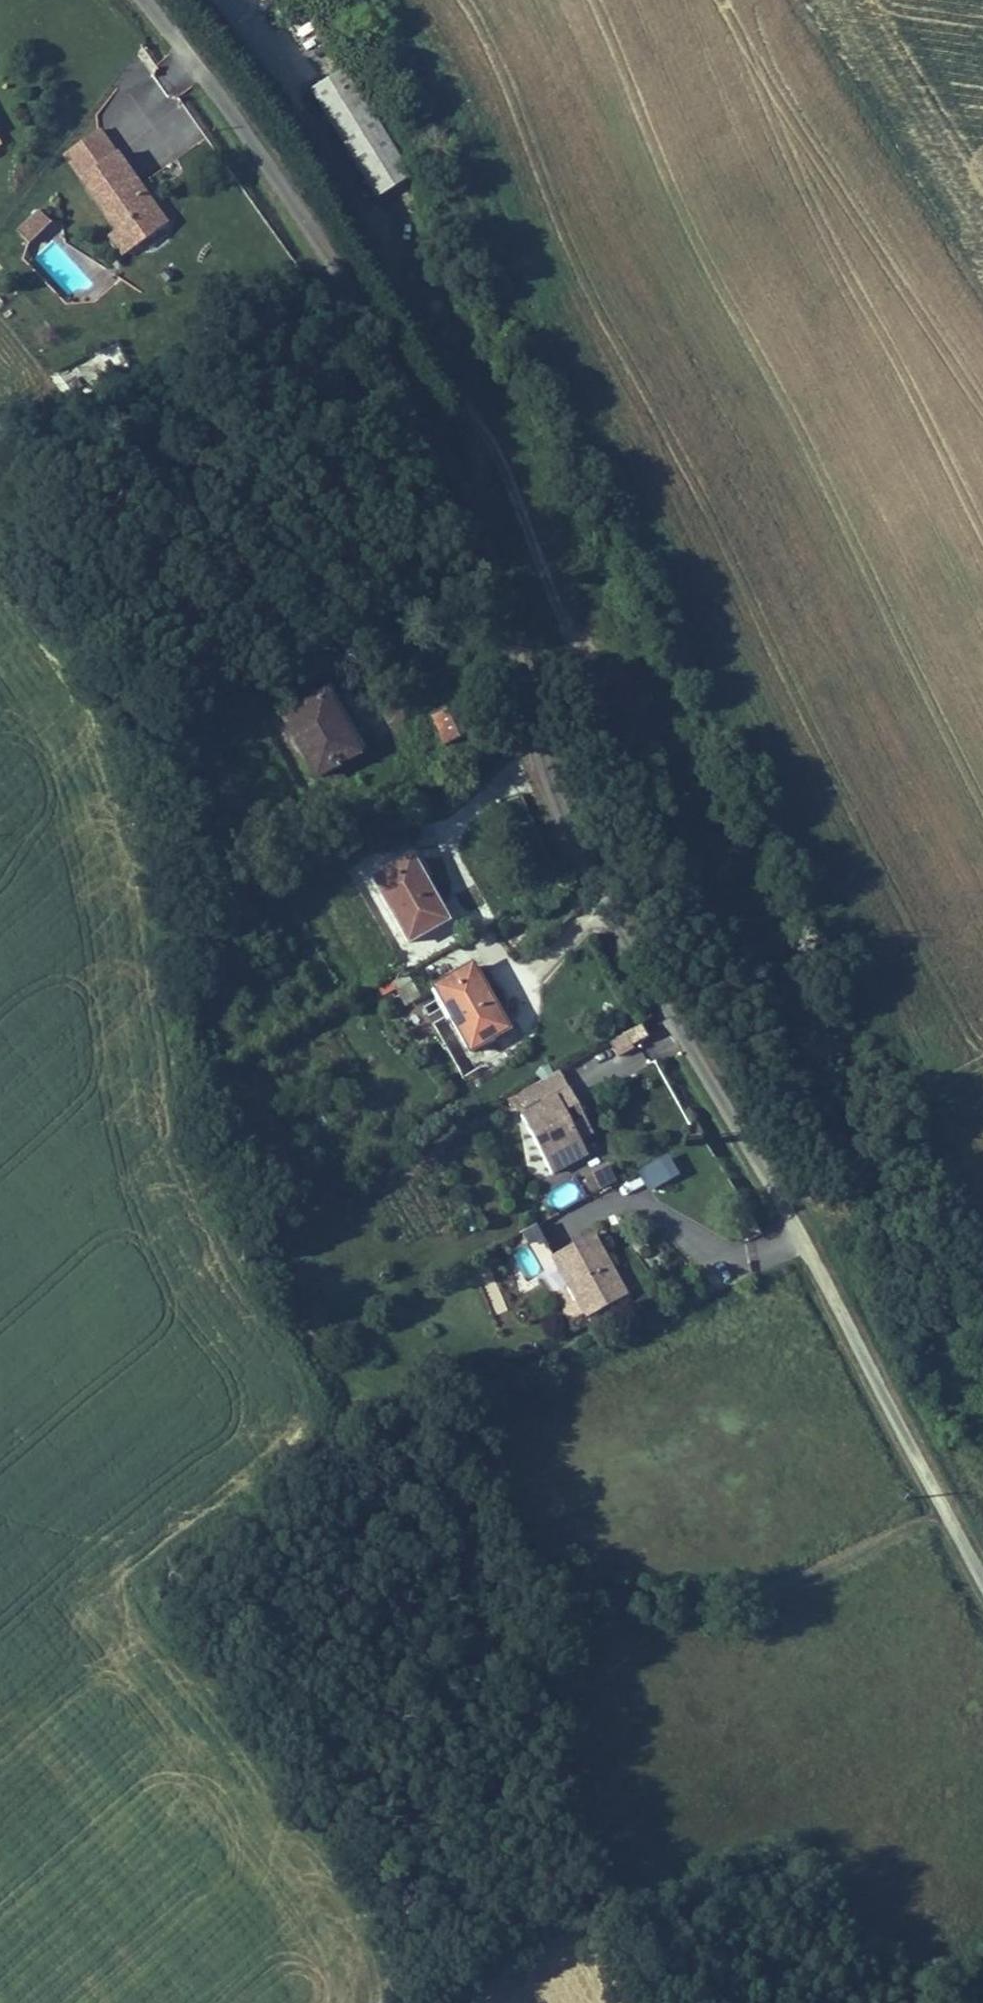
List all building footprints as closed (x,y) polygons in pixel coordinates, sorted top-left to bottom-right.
[(309,60),(317,78),(336,70),(329,52),(309,60)] [(349,67),(311,88),(372,198),(410,178),(349,67)] [(173,235),(124,162),(89,187),(124,240),(129,236),(142,256),(173,235)] [(37,208),(16,229),(29,242),(50,221),(37,208)] [(129,265),(142,256),(129,236),(124,240),(115,245),(129,265)] [(67,391),(99,380),(91,355),(58,366),(67,391)] [(317,780),(364,751),(324,687),(276,716),(317,780)] [(411,850),(371,873),(411,942),(451,919),(411,850)] [(475,960),(434,984),(473,1051),(514,1028),(475,960)] [(614,1057),(650,1039),(642,1024),(607,1043),(614,1057)] [(563,1075),(537,1089),(543,1102),(570,1088),(563,1075)] [(521,1113),(552,1171),(588,1152),(579,1137),(565,1109),(578,1103),(570,1088),(543,1102),(521,1113)] [(578,1103),(565,1109),(579,1137),(592,1130),(578,1103)] [(650,1191),(679,1175),(668,1154),(639,1170),(650,1191)] [(599,1187),(615,1180),(604,1158),(588,1165),(599,1187)] [(629,1294),(595,1231),(551,1255),(584,1317),(629,1294)]
